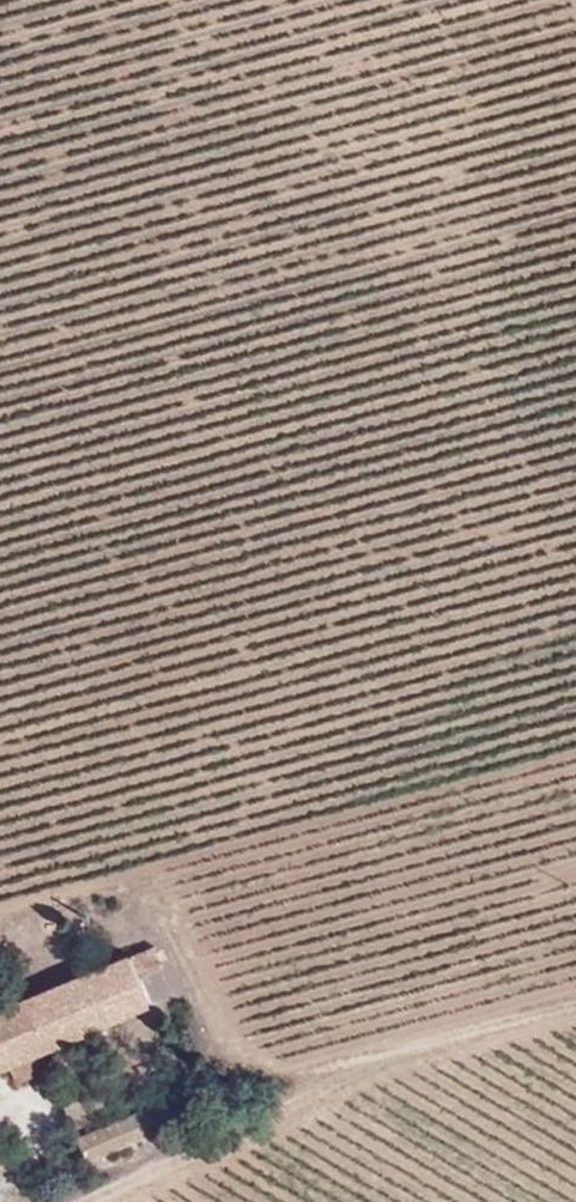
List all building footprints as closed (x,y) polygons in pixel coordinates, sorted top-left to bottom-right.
[(149,1005),(148,1002),(136,974),(128,955),(0,1008),(0,1067),(149,1005)] [(169,993),(158,965),(136,974),(148,1002),(169,993)] [(88,1160),(176,1122),(166,1099),(78,1138),(88,1160)]
